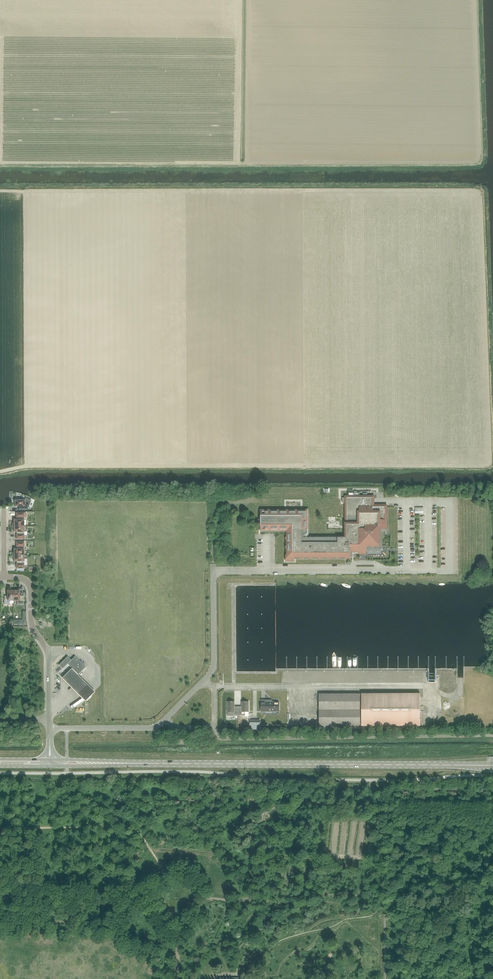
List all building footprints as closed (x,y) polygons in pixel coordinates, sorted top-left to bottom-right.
[(25,499),(25,500),(17,500),(13,500),(14,504),(15,504),(15,507),(19,507),(19,508),(19,510),(18,510),(28,510),(29,507),(29,506),(31,501),(25,498),(25,499)] [(347,557),(347,559),(350,559),(350,552),(360,552),(360,548),(366,548),(366,545),(379,545),(379,530),(385,530),(385,532),(387,532),(387,529),(385,529),(385,507),(372,507),(372,498),(342,498),(342,503),(347,503),(347,538),(306,538),(306,511),(261,511),(261,530),(284,530),(287,530),(287,561),(285,561),(294,561),(294,557),(347,557)] [(12,526),(24,526),(24,513),(16,513),(16,518),(17,518),(17,520),(14,520),(14,522),(13,522),(12,526)] [(12,526),(13,530),(14,530),(14,532),(17,532),(17,534),(16,534),(16,539),(24,539),(24,526),(12,526)] [(12,555),(24,555),(24,542),(16,542),(16,547),(17,547),(17,549),(14,549),(14,552),(13,552),(12,555)] [(12,555),(13,559),(14,559),(14,561),(18,561),(18,564),(16,564),(16,568),(24,568),(24,555),(12,555)] [(10,601),(13,601),(13,589),(10,590),(10,591),(7,591),(7,598),(4,598),(4,604),(10,604),(10,601)] [(13,589),(13,601),(17,601),(17,604),(24,604),(24,598),(19,598),(19,591),(17,591),(17,590),(13,589)] [(62,669),(67,664),(78,675),(85,667),(75,656),(71,660),(69,658),(67,657),(59,665),(60,667),(62,669)] [(71,669),(62,678),(84,701),(94,691),(71,669)] [(319,726),(360,726),(360,725),(361,725),(361,726),(420,726),(420,694),(361,694),(361,695),(360,695),(360,694),(319,694),(319,726)] [(261,700),(261,711),(279,711),(279,703),(274,703),(274,702),(272,702),(272,701),(271,700),(261,700)] [(238,715),(238,706),(234,706),(234,702),(227,702),(227,712),(234,712),(234,715),(238,715)] [(238,706),(238,715),(242,715),(242,712),(249,712),(249,702),(241,702),(241,706),(238,706)]
